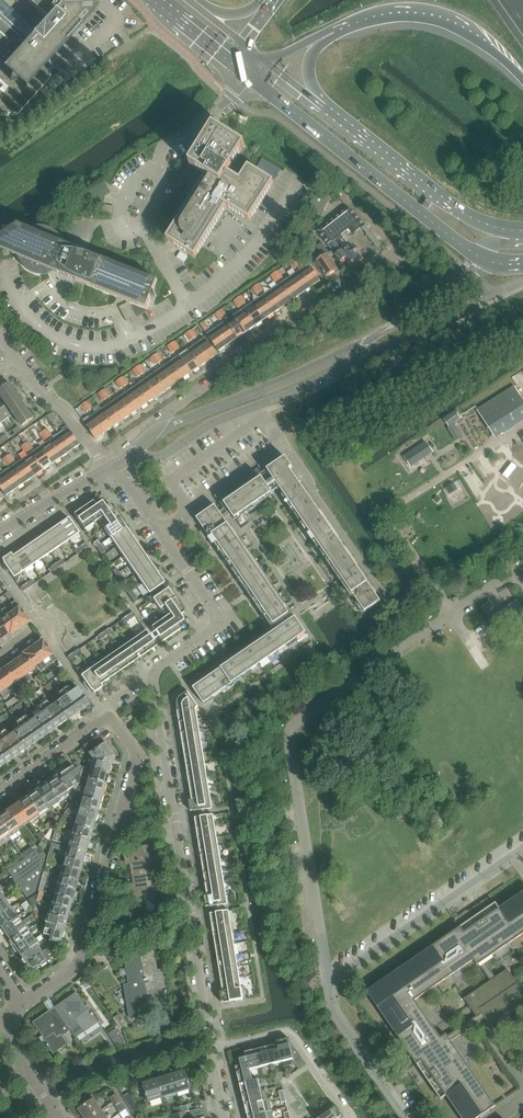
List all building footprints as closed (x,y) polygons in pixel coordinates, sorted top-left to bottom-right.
[(0,116),(17,115),(49,80),(48,63),(80,28),(96,11),(96,10),(96,9),(96,8),(96,7),(95,6),(94,6),(58,8),(58,3),(63,3),(65,0),(0,0),(0,117),(0,116)] [(229,174),(245,147),(214,127),(190,166),(206,176),(167,240),(195,257),(223,212),(219,210),(223,205),(250,222),(274,184),(249,168),(240,181),(229,174)] [(262,159),(257,168),(258,169),(275,180),(279,174),(281,171),(262,159)] [(318,191),(308,207),(321,215),(331,200),(318,191)] [(354,267),(363,259),(352,245),(343,252),(342,250),(342,251),(334,241),(349,229),(353,234),(364,226),(351,209),(347,209),(318,231),(335,255),(341,262),(345,258),(348,262),(349,260),(354,267)] [(0,238),(0,250),(18,257),(19,258),(19,260),(20,261),(20,262),(21,263),(22,265),(24,267),(26,269),(28,270),(29,271),(30,272),(33,273),(35,273),(38,274),(40,274),(42,274),(44,274),(46,274),(49,273),(51,272),(53,271),(147,308),(151,297),(152,298),(156,296),(154,292),(153,292),(157,281),(64,244),(64,242),(63,241),(63,239),(62,239),(62,238),(61,236),(59,235),(59,234),(57,232),(54,230),(52,229),(50,228),(49,228),(46,227),(43,227),(41,227),(39,227),(36,227),(33,228),(31,229),(29,230),(19,225),(9,232),(5,230),(3,236),(0,238)] [(323,257),(316,262),(317,262),(323,271),(327,277),(328,276),(329,276),(332,274),(332,273),(337,270),(327,254),(329,253),(322,243),(316,247),(323,257)] [(293,261),(297,268),(301,265),(296,258),(293,261)] [(317,276),(323,271),(317,262),(312,265),(311,263),(299,271),(311,288),(320,281),(317,276)] [(274,274),(279,280),(283,278),(278,271),(274,274)] [(311,288),(299,271),(290,277),(302,294),(311,288)] [(290,277),(281,283),(293,300),(302,294),(290,277)] [(281,283),(272,290),(283,307),(293,300),(281,283)] [(256,286),(261,293),(264,291),(259,284),(256,286)] [(256,286),(253,289),(257,295),(261,293),(256,286)] [(272,290),(263,296),(274,313),(283,307),(272,290)] [(274,313),(263,296),(253,302),(265,319),(274,313)] [(237,299),(242,306),(246,303),(241,297),(237,299)] [(237,299),(234,301),(239,308),(242,306),(237,299)] [(253,302),(244,309),(256,326),(265,319),(253,302)] [(128,303),(119,307),(126,321),(135,317),(128,303)] [(222,309),(219,312),(224,319),(227,316),(222,309)] [(244,309),(235,315),(247,332),(256,326),(244,309)] [(219,312),(216,314),(220,321),(224,319),(219,312)] [(235,315),(226,321),(237,338),(247,332),(235,315)] [(226,321),(217,328),(228,345),(237,338),(226,321)] [(204,322),(200,325),(205,332),(208,329),(204,322)] [(210,339),(219,351),(228,345),(217,328),(207,334),(210,339)] [(189,332),(185,335),(190,342),(194,339),(189,332)] [(218,355),(209,342),(205,338),(197,344),(209,361),(218,355)] [(171,344),(168,347),(172,354),(176,351),(171,344)] [(197,344),(188,350),(200,367),(209,361),(197,344)] [(200,367),(188,350),(179,356),(191,373),(200,367)] [(158,354),(154,356),(159,363),(162,361),(158,354)] [(154,356),(151,359),(155,365),(159,363),(154,356)] [(179,356),(171,362),(183,379),(191,373),(179,356)] [(171,362),(162,368),(174,385),(183,379),(171,362)] [(140,366),(137,368),(141,375),(145,372),(140,366)] [(137,368),(133,370),(138,377),(141,375),(137,368)] [(162,368),(153,374),(165,391),(174,385),(162,368)] [(153,374),(145,380),(157,397),(165,391),(153,374)] [(123,378),(119,380),(124,387),(127,384),(123,378)] [(119,380),(116,382),(121,389),(124,387),(119,380)] [(157,397),(145,380),(136,386),(148,403),(157,397)] [(4,400),(16,392),(10,383),(0,390),(0,394),(4,400)] [(148,403),(136,386),(127,392),(139,409),(148,403)] [(477,410),(494,437),(522,418),(522,401),(514,387),(477,410)] [(102,392),(107,399),(110,396),(105,389),(102,392)] [(22,401),(16,392),(4,400),(10,409),(22,401)] [(102,392),(98,394),(103,401),(107,399),(102,392)] [(127,392),(119,398),(131,415),(139,409),(127,392)] [(119,398),(110,404),(122,421),(131,415),(119,398)] [(0,400),(0,419),(3,423),(12,417),(0,400)] [(28,410),(22,401),(10,409),(16,418),(28,410)] [(85,404),(81,406),(86,413),(89,411),(85,404)] [(122,421),(110,404),(101,410),(113,427),(122,421)] [(34,419),(28,410),(16,418),(22,427),(34,419)] [(113,427),(101,410),(93,416),(105,433),(113,427)] [(460,419),(459,416),(461,415),(458,411),(456,413),(455,411),(444,419),(449,427),(460,419)] [(105,433),(93,416),(84,422),(87,426),(95,439),(105,433)] [(454,425),(449,429),(456,440),(461,436),(454,425)] [(68,428),(59,434),(71,451),(80,445),(72,432),(71,432),(68,428)] [(47,429),(44,432),(48,439),(52,436),(47,429)] [(44,432),(40,434),(45,441),(48,439),(44,432)] [(59,434),(50,441),(62,458),(71,451),(59,434)] [(62,458),(50,441),(41,447),(52,464),(62,458)] [(25,444),(30,451),(33,449),(28,442),(25,444)] [(25,444),(22,447),(26,454),(30,451),(25,444)] [(423,445),(404,458),(411,467),(429,454),(423,445)] [(52,464),(41,447),(31,454),(43,471),(52,464)] [(31,454),(22,460),(34,477),(43,471),(31,454)] [(7,457),(11,464),(15,461),(10,455),(7,457)] [(7,457),(3,459),(8,466),(11,464),(7,457)] [(310,499),(312,497),(306,488),(304,490),(290,469),(292,467),(285,457),(267,470),(288,500),(343,581),(365,612),(380,601),(359,570),(359,569),(361,568),(356,561),(354,563),(348,554),(350,553),(343,543),(341,544),(334,534),(336,533),(332,526),(330,527),(321,515),(323,514),(319,508),(317,509),(310,499)] [(22,460),(13,466),(25,483),(34,477),(22,460)] [(13,466),(4,473),(15,490),(25,483),(13,466)] [(6,496),(15,490),(4,473),(0,475),(0,488),(6,496)] [(261,477),(224,503),(235,519),(272,493),(261,477)] [(454,484),(454,483),(446,488),(447,491),(450,494),(457,489),(454,484)] [(93,501),(73,514),(84,529),(98,520),(113,509),(109,504),(105,507),(101,502),(96,505),(93,501)] [(273,590),(271,588),(273,586),(262,570),(260,572),(259,569),(261,568),(250,552),(247,553),(246,551),(248,549),(240,538),(238,540),(236,537),(215,506),(197,518),(203,529),(204,528),(218,549),(271,626),(289,614),(291,612),(288,607),(285,608),(284,606),(286,605),(275,588),(273,590)] [(98,520),(104,529),(120,519),(113,509),(98,520)] [(257,511),(251,515),(255,520),(260,516),(257,511)] [(68,518),(59,524),(69,540),(79,533),(68,518)] [(104,529),(111,538),(126,528),(120,519),(104,529)] [(59,524),(49,531),(60,546),(69,540),(59,524)] [(126,528),(111,538),(117,548),(132,537),(126,528)] [(49,531),(40,537),(51,552),(60,546),(49,531)] [(40,537),(31,543),(41,559),(51,552),(40,537)] [(117,548),(123,557),(139,546),(132,537),(117,548)] [(31,543),(21,550),(32,565),(41,559),(31,543)] [(123,557),(130,566),(145,555),(139,546),(123,557)] [(21,550),(12,556),(23,572),(32,565),(21,550)] [(1,559),(3,562),(3,563),(13,578),(23,572),(12,556),(10,553),(1,559)] [(130,566),(136,575),(151,564),(145,555),(130,566)] [(136,575),(142,584),(158,574),(151,564),(136,575)] [(158,574),(142,584),(148,593),(164,583),(158,574)] [(167,588),(152,599),(159,609),(174,598),(167,588)] [(178,624),(183,621),(179,615),(184,612),(174,598),(159,609),(165,617),(161,620),(171,636),(181,629),(178,624)] [(10,604),(14,610),(9,614),(19,629),(29,622),(15,601),(10,604)] [(1,611),(5,617),(0,620),(0,622),(8,634),(9,636),(19,629),(9,614),(5,608),(1,611)] [(244,650),(234,657),(235,659),(227,665),(225,663),(215,670),(217,672),(193,688),(204,704),(296,640),(298,643),(308,636),(296,618),(264,639),(262,637),(252,644),(254,646),(245,652),(244,650)] [(161,620),(151,627),(161,642),(171,636),(161,620)] [(146,631),(136,637),(147,652),(156,646),(146,631)] [(136,637),(127,643),(137,659),(147,652),(136,637)] [(42,640),(32,647),(42,661),(48,657),(52,663),(56,660),(42,640)] [(127,643),(118,650),(128,665),(137,659),(127,643)] [(22,654),(23,655),(32,668),(38,664),(42,670),(46,667),(42,661),(32,647),(22,654)] [(118,650),(108,656),(119,672),(128,665),(118,650)] [(31,680),(27,674),(33,670),(32,668),(23,655),(13,662),(27,682),(31,680)] [(108,656),(99,663),(110,678),(119,672),(108,656)] [(13,662),(3,669),(13,683),(19,679),(23,685),(27,682),(13,662)] [(99,663),(90,669),(100,684),(110,678),(99,663)] [(7,688),(13,683),(3,669),(0,671),(0,685),(8,696),(11,694),(7,688)] [(90,669),(80,676),(91,691),(91,690),(93,693),(102,687),(100,684),(90,669)] [(64,686),(60,689),(77,712),(82,709),(83,709),(86,707),(87,706),(88,705),(76,688),(69,693),(64,686)] [(56,691),(61,698),(55,703),(67,720),(68,719),(69,719),(72,717),(73,715),(77,712),(60,689),(56,691)] [(38,690),(33,694),(39,703),(56,727),(61,724),(62,724),(65,722),(66,720),(67,720),(55,703),(48,707),(43,700),(45,699),(38,690)] [(177,704),(177,705),(177,706),(177,711),(196,708),(196,709),(198,707),(188,692),(181,697),(180,697),(179,698),(178,700),(178,701),(177,701),(177,703),(177,704)] [(35,706),(41,713),(34,718),(46,734),(47,733),(48,733),(51,731),(52,730),(56,727),(39,703),(35,706)] [(19,704),(13,708),(15,712),(22,707),(19,704)] [(177,711),(179,722),(198,719),(196,709),(196,708),(177,711)] [(23,715),(19,718),(36,741),(40,738),(42,738),(44,736),(45,735),(46,734),(34,718),(28,722),(23,715)] [(20,728),(13,732),(25,749),(26,748),(28,748),(30,746),(31,745),(36,741),(19,718),(15,720),(20,728)] [(198,719),(179,722),(181,733),(200,730),(198,719)] [(0,731),(0,736),(15,756),(19,753),(21,753),(24,751),(24,749),(25,749),(13,732),(7,737),(2,730),(0,731)] [(200,730),(181,733),(183,745),(201,742),(200,730)] [(4,763),(5,763),(7,762),(9,761),(10,759),(15,756),(0,736),(0,757),(4,763)] [(93,760),(110,765),(113,756),(99,736),(83,747),(89,755),(90,755),(92,758),(93,760)] [(201,742),(183,745),(185,756),(203,753),(201,742)] [(203,753),(185,756),(187,767),(205,764),(203,753)] [(93,760),(90,769),(107,774),(110,765),(93,760)] [(207,775),(205,764),(187,767),(188,778),(207,775)] [(78,773),(72,766),(73,765),(72,765),(55,777),(65,792),(72,787),(70,784),(75,781),(72,777),(78,773)] [(90,769),(87,779),(105,784),(107,774),(90,769)] [(207,775),(188,778),(190,789),(209,786),(207,775)] [(55,777),(45,784),(57,801),(67,794),(65,792),(55,777)] [(87,779),(85,788),(102,793),(105,784),(87,779)] [(45,784),(35,791),(47,808),(57,801),(45,784)] [(210,797),(209,786),(190,789),(192,800),(210,797)] [(85,788),(82,798),(99,803),(102,793),(85,788)] [(35,791),(25,798),(37,815),(47,808),(35,791)] [(192,800),(189,801),(190,811),(194,811),(212,808),(210,797),(192,800)] [(25,798),(15,805),(27,822),(37,815),(25,798)] [(82,798),(79,807),(97,812),(99,803),(82,798)] [(70,804),(64,813),(68,814),(70,815),(72,805),(70,804)] [(15,805),(6,812),(17,829),(27,822),(15,805)] [(79,807),(76,817),(94,822),(97,812),(79,807)] [(0,816),(0,825),(7,835),(17,829),(6,812),(0,816)] [(64,813),(58,822),(65,823),(68,814),(64,813)] [(195,818),(197,829),(215,826),(213,815),(195,818)] [(76,817),(74,826),(91,831),(94,822),(76,817)] [(74,826),(71,836),(88,841),(91,831),(74,826)] [(215,826),(197,829),(198,840),(217,837),(215,826)] [(70,838),(67,847),(85,852),(88,843),(88,841),(71,836),(70,838)] [(198,840),(200,851),(219,848),(217,837),(198,840)] [(157,868),(154,846),(124,851),(125,851),(127,864),(132,864),(135,885),(131,886),(132,897),(144,895),(144,896),(147,895),(154,893),(152,882),(151,882),(149,869),(153,869),(157,868)] [(30,847),(20,854),(21,855),(23,858),(33,851),(30,847)] [(67,847),(65,857),(82,862),(85,852),(67,847)] [(219,848),(200,851),(202,862),(221,859),(219,848)] [(41,871),(44,862),(35,850),(33,851),(23,858),(17,863),(7,870),(26,898),(35,892),(41,871)] [(51,864),(54,854),(48,853),(46,862),(51,864)] [(7,855),(2,858),(6,864),(11,861),(7,855)] [(65,857),(62,867),(79,872),(82,862),(65,857)] [(202,862),(204,874),(222,871),(221,859),(202,862)] [(62,867),(59,876),(77,881),(79,872),(62,867)] [(222,871),(204,874),(206,885),(224,882),(222,871)] [(59,876),(56,886),(74,891),(77,881),(59,876)] [(226,893),(224,882),(206,885),(207,896),(226,893)] [(56,886),(54,895),(71,900),(74,891),(56,886)] [(441,1100),(446,1096),(461,1117),(478,1117),(495,1106),(451,1041),(485,1018),(497,1035),(522,1017),(522,992),(507,969),(496,977),(484,961),(522,934),(522,892),(499,908),(496,903),(367,992),(441,1100)] [(207,896),(204,896),(206,907),(209,906),(209,907),(228,904),(226,893),(207,896)] [(54,895),(51,905),(69,910),(71,900),(54,895)] [(0,902),(0,915),(10,908),(4,899),(0,902)] [(51,905),(48,914),(66,919),(69,910),(51,905)] [(0,915),(0,929),(17,917),(10,908),(0,915)] [(229,910),(210,913),(212,925),(231,922),(229,910)] [(48,914),(46,924),(63,929),(66,919),(48,914)] [(0,929),(0,930),(3,934),(5,933),(7,937),(23,926),(17,917),(0,929)] [(232,933),(231,922),(212,925),(214,936),(232,933)] [(44,929),(51,931),(48,941),(49,941),(59,944),(63,929),(46,924),(44,929)] [(23,926),(7,937),(10,940),(8,942),(12,947),(29,935),(23,926)] [(232,933),(214,936),(216,947),(234,944),(232,933)] [(29,935),(12,947),(16,952),(17,951),(20,955),(36,944),(29,935)] [(49,941),(47,947),(48,947),(57,950),(59,944),(49,941)] [(22,958),(21,960),(25,965),(42,953),(36,944),(20,955),(22,958)] [(236,955),(234,944),(216,947),(218,958),(236,955)] [(42,953),(25,965),(28,970),(30,969),(32,972),(40,966),(41,968),(46,964),(45,963),(53,957),(53,956),(55,955),(57,950),(48,947),(48,948),(42,953)] [(145,985),(147,996),(144,996),(146,1006),(167,1002),(167,1004),(168,1003),(166,993),(167,993),(167,991),(166,991),(163,974),(157,975),(155,957),(154,957),(153,948),(159,947),(140,950),(145,981),(146,981),(146,980),(148,980),(149,984),(145,985)] [(131,992),(125,993),(127,993),(131,1019),(131,1017),(141,1016),(141,1012),(140,1007),(146,1006),(144,996),(147,996),(145,985),(149,984),(148,980),(146,980),(146,981),(145,981),(140,950),(124,953),(125,953),(130,984),(131,992)] [(238,966),(236,955),(218,958),(219,969),(238,966)] [(238,966),(219,969),(221,980),(240,977),(238,966)] [(241,989),(240,977),(221,980),(223,991),(241,989)] [(87,979),(82,982),(86,988),(91,985),(87,979)] [(223,991),(220,992),(221,1002),(225,1002),(225,1003),(243,1000),(241,989),(223,991)] [(55,1008),(71,1030),(79,1024),(85,1032),(98,1023),(93,1016),(94,1015),(93,1013),(92,1014),(89,1010),(88,1010),(76,993),(55,1008)] [(48,1045),(47,1045),(49,1047),(54,1053),(67,1044),(62,1036),(71,1030),(55,1008),(34,1023),(46,1040),(45,1040),(48,1045)] [(119,1014),(113,1018),(121,1029),(127,1025),(119,1014)] [(278,1044),(282,1062),(294,1059),(288,1038),(277,1041),(278,1044)] [(278,1044),(267,1047),(271,1065),(282,1062),(278,1044)] [(267,1047),(256,1049),(261,1067),(271,1065),(267,1047)] [(256,1049),(244,1052),(246,1058),(240,1059),(241,1065),(236,1067),(240,1083),(253,1080),(250,1070),(261,1067),(256,1049)] [(301,1057),(295,1061),(301,1068),(306,1064),(301,1057)] [(171,1075),(177,1093),(191,1089),(189,1083),(190,1083),(189,1081),(185,1070),(171,1075)] [(278,1073),(274,1080),(281,1082),(283,1079),(278,1073)] [(171,1075),(157,1079),(163,1098),(177,1093),(171,1075)] [(157,1079),(143,1084),(148,1102),(163,1098),(157,1079)] [(253,1080),(240,1083),(243,1095),(261,1090),(258,1079),(253,1080)] [(261,1090),(243,1095),(245,1106),(268,1100),(265,1089),(261,1090)] [(129,1093),(123,1097),(135,1115),(141,1112),(129,1093)] [(86,1117),(90,1117),(101,1110),(94,1100),(94,1099),(79,1109),(79,1110),(80,1109),(86,1117)] [(268,1100),(245,1106),(248,1117),(271,1111),(268,1100)] [(185,1112),(189,1111),(188,1105),(181,1107),(183,1113),(185,1112)] [(320,1117),(340,1117),(342,1117),(336,1107),(320,1117)] [(101,1110),(90,1117),(106,1117),(101,1111),(102,1110),(101,1110)]
